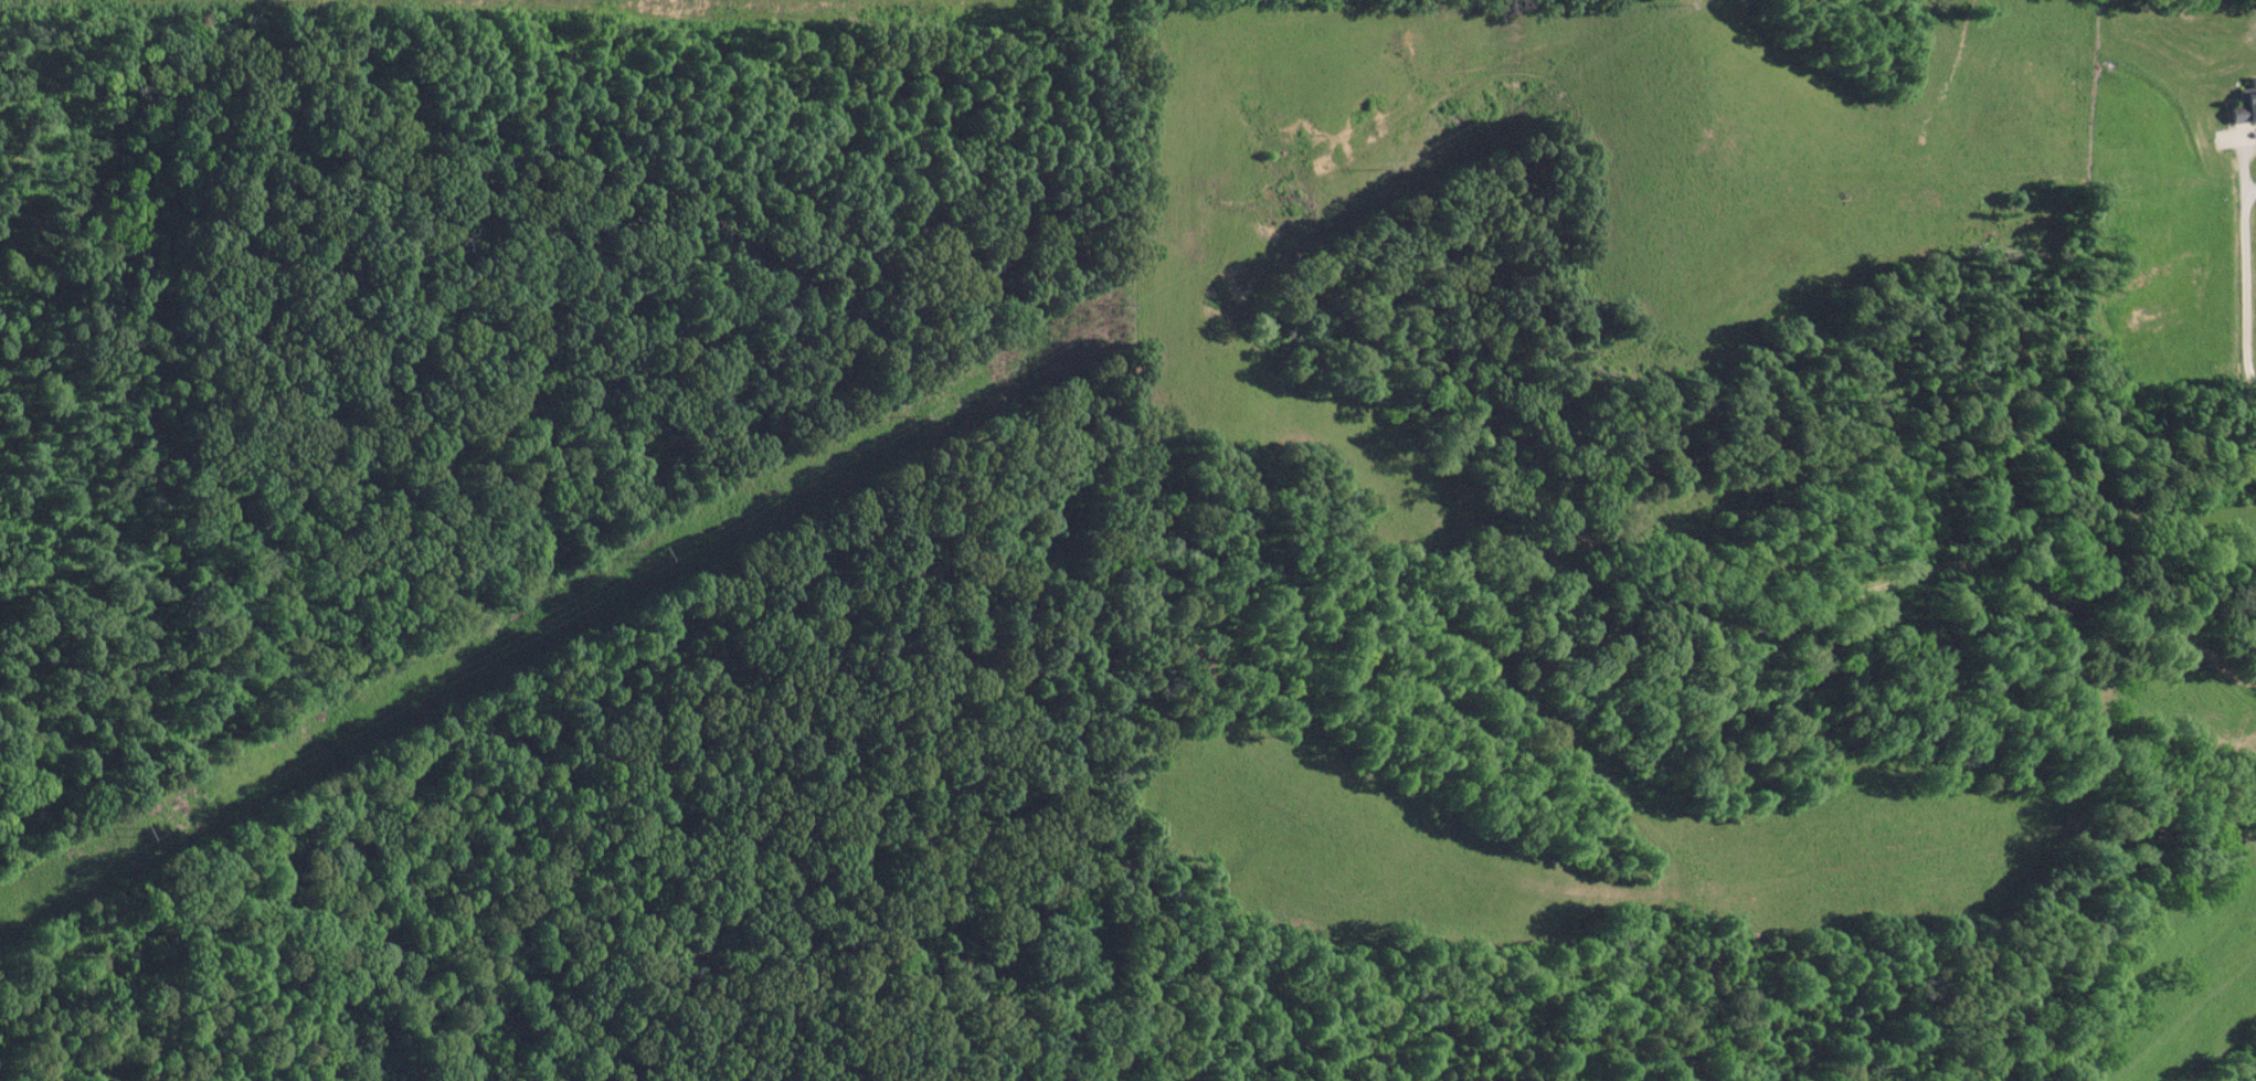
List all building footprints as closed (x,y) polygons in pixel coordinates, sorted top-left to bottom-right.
[(2252,78),(2252,89),(2241,89),(2241,105),(2232,105),(2233,122),(2255,122),(2255,78),(2252,78)]
